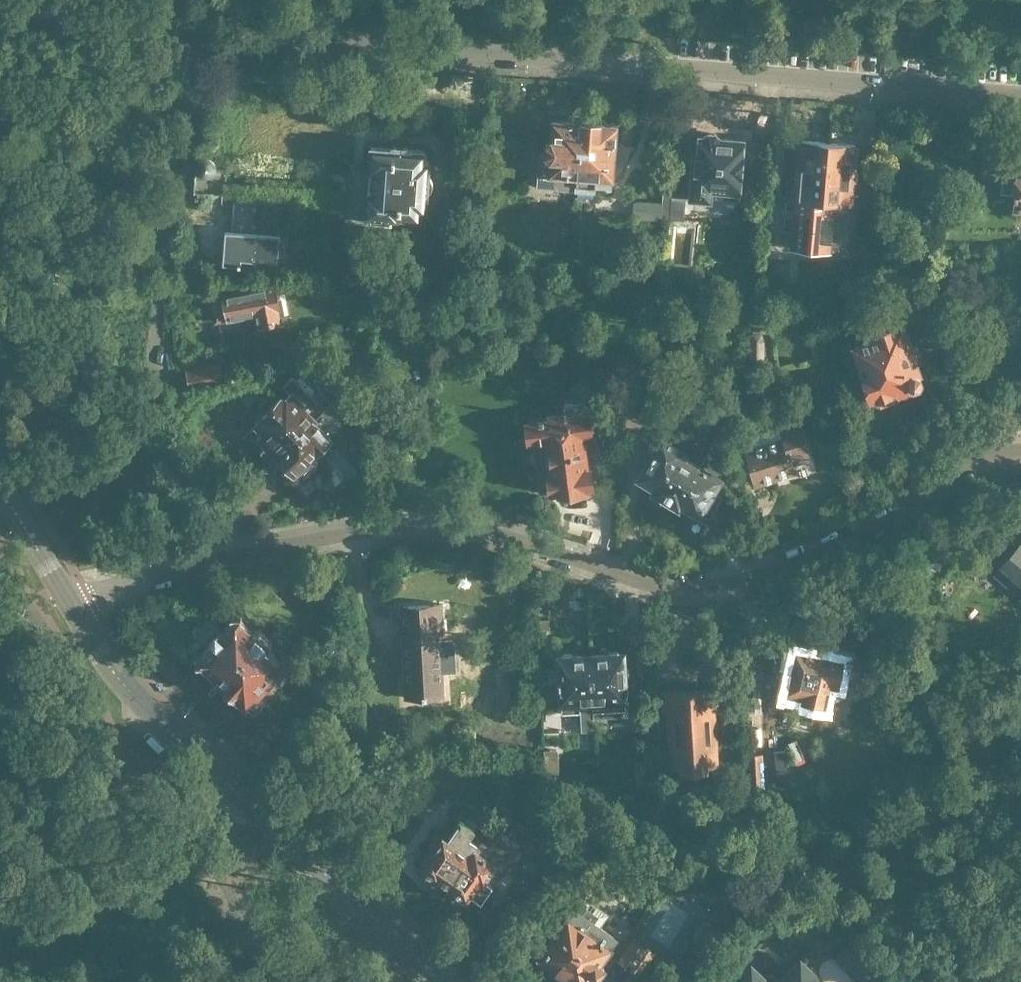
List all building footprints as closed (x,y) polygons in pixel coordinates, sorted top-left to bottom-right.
[(539,172),(538,187),(553,188),(553,189),(577,191),(583,121),(553,119),(551,140),(546,142),(546,153),(540,152),(539,172)] [(583,121),(577,191),(596,192),(597,188),(612,188),(618,123),(583,121)] [(690,194),(690,198),(712,200),(712,197),(737,199),(738,192),(741,192),(743,169),(767,172),(771,143),(743,141),(744,138),(721,137),(716,132),(709,131),(703,135),(701,135),(699,152),(694,151),(690,194)] [(795,196),(791,245),(846,249),(851,207),(857,143),(799,138),(794,196),(795,196)] [(372,146),(370,168),(375,169),(374,192),(368,192),(366,214),(371,214),(370,223),(393,225),(394,218),(399,219),(400,217),(422,219),(423,211),(426,211),(430,160),(425,159),(425,150),(408,149),(408,146),(394,145),(393,147),(372,146)] [(1004,158),(1001,191),(1014,193),(1012,208),(1020,209),(1020,160),(1004,158)] [(635,201),(634,217),(662,219),(669,220),(671,195),(663,195),(663,203),(635,201)] [(671,195),(669,220),(684,221),(684,219),(686,198),(686,196),(671,195)] [(226,230),(224,264),(242,266),(242,260),(254,260),(254,265),(273,267),(275,266),(277,265),(277,263),(279,235),(261,234),(261,233),(263,202),(234,200),(232,231),(226,230)] [(256,313),(258,325),(283,320),(277,285),(265,287),(265,288),(249,291),(249,290),(211,298),(216,322),(256,313)] [(911,343),(903,319),(872,330),(874,335),(848,344),(866,398),(874,396),(876,403),(880,405),(894,400),(896,396),(894,389),(900,387),(901,391),(920,385),(922,380),(917,364),(923,362),(920,354),(923,353),(921,348),(918,349),(916,341),(911,343)] [(748,358),(765,358),(765,338),(761,331),(752,331),(749,338),(748,358)] [(220,365),(189,371),(193,389),(224,382),(220,365)] [(279,395),(278,396),(295,413),(289,419),(302,432),(296,439),(311,454),(347,417),(298,370),(276,391),(279,395)] [(295,413),(278,396),(260,414),(261,415),(253,423),(255,424),(250,430),(262,442),(262,448),(275,461),(281,455),(295,470),(297,468),(302,473),(307,473),(317,463),(317,458),(311,454),(296,439),(302,432),(289,419),(295,413)] [(538,473),(541,491),(557,489),(557,495),(572,493),(572,491),(589,489),(589,485),(592,485),(585,435),(594,434),(593,427),(595,426),(594,418),(592,418),(591,410),(589,410),(588,399),(564,402),(565,411),(548,413),(548,416),(524,419),(528,443),(540,441),(544,472),(538,473)] [(792,462),(809,457),(799,422),(758,434),(756,425),(736,431),(740,443),(746,441),(749,449),(746,450),(755,481),(794,470),(792,462)] [(689,484),(700,466),(684,456),(688,448),(677,442),(676,443),(670,440),(671,438),(665,435),(639,476),(644,478),(645,481),(652,486),(655,486),(657,487),(655,490),(661,494),(659,497),(671,505),(673,501),(678,504),(681,501),(682,502),(691,485),(689,484)] [(691,485),(682,502),(683,502),(684,506),(691,510),(694,509),(699,512),(699,511),(710,518),(723,496),(721,495),(729,481),(720,440),(717,438),(700,466),(689,484),(691,485)] [(1001,566),(1020,584),(1020,543),(1001,566)] [(406,641),(411,698),(446,696),(443,642),(444,642),(441,604),(446,604),(446,603),(408,605),(410,641),(406,641)] [(201,653),(196,654),(196,664),(201,664),(212,674),(211,676),(245,707),(246,706),(253,712),(264,701),(257,694),(287,660),(287,659),(297,648),(277,630),(270,638),(260,629),(255,629),(253,630),(242,620),(241,615),(231,615),(231,621),(223,630),(217,630),(209,639),(209,644),(201,653)] [(784,692),(800,695),(799,700),(827,705),(829,700),(841,703),(845,683),(840,682),(846,655),(830,651),(830,648),(812,644),(812,647),(793,644),(792,650),(788,649),(786,662),(789,663),(784,692)] [(609,653),(591,654),(593,711),(593,716),(636,713),(634,683),(624,684),(623,653),(621,653),(618,651),(611,651),(609,653)] [(593,711),(591,654),(574,655),(571,653),(564,653),(562,656),(559,656),(562,712),(582,711),(583,729),(592,729),(591,711),(593,711)] [(661,709),(666,709),(670,766),(680,766),(681,770),(709,769),(709,764),(719,763),(716,707),(722,706),(721,694),(660,697),(661,709)] [(555,752),(555,744),(543,744),(543,752),(555,752)] [(766,792),(765,783),(763,753),(747,754),(749,793),(766,792)] [(430,886),(444,896),(479,842),(470,836),(476,828),(475,827),(479,821),(466,812),(462,819),(461,818),(449,836),(443,832),(440,836),(437,833),(429,845),(432,847),(419,865),(436,877),(430,886)] [(479,842),(450,886),(467,898),(470,894),(482,903),(494,886),(486,881),(496,866),(508,874),(528,845),(496,822),(484,839),(483,840),(481,838),(479,842)] [(539,954),(550,962),(544,971),(560,981),(568,981),(571,977),(579,981),(584,981),(593,970),(598,973),(606,963),(601,959),(611,944),(610,943),(617,933),(603,922),(610,913),(584,895),(578,904),(575,903),(539,954)] [(617,959),(638,974),(642,968),(639,966),(645,957),(648,959),(655,950),(634,935),(617,959)] [(867,981),(873,981),(886,965),(851,939),(836,960),(867,981)] [(817,975),(800,958),(778,980),(770,972),(765,976),(751,962),(731,981),(810,981),(817,975)]
